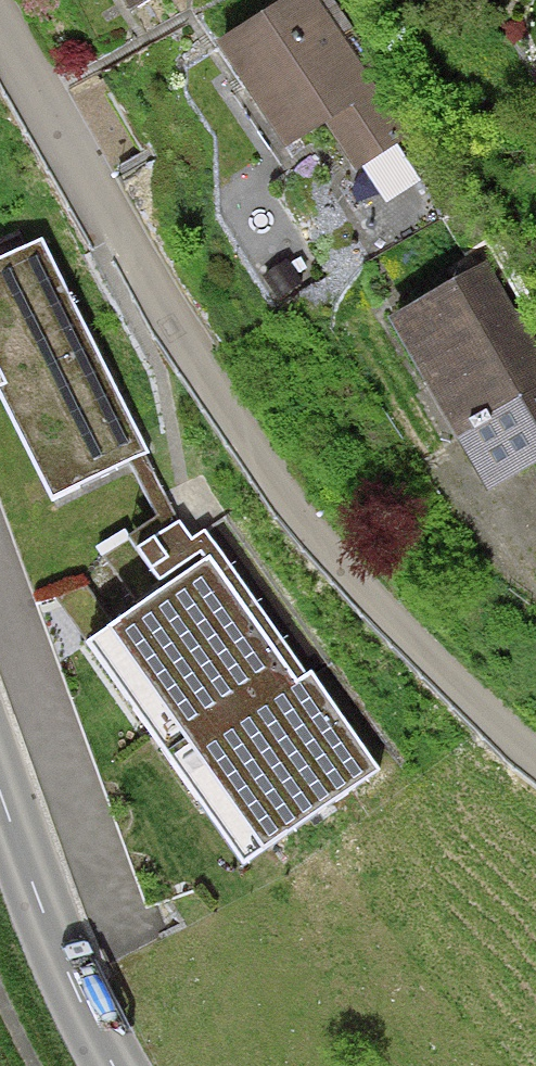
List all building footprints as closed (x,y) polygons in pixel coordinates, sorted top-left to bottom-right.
[(117,21),(154,0),(105,0),(117,21)] [(203,52),(275,161),(322,130),(350,172),(405,136),(315,0),(282,0),(203,52)] [(0,265),(0,436),(40,516),(126,473),(145,464),(37,247),(0,265)] [(380,331),(484,502),(535,471),(535,349),(486,267),(380,331)] [(145,464),(126,473),(149,526),(102,556),(137,609),(198,566),(287,693),(308,678),(328,664),(228,520),(185,549),(145,464)] [(137,609),(73,654),(231,879),(378,777),(308,678),(287,693),(198,566),(137,609)]
